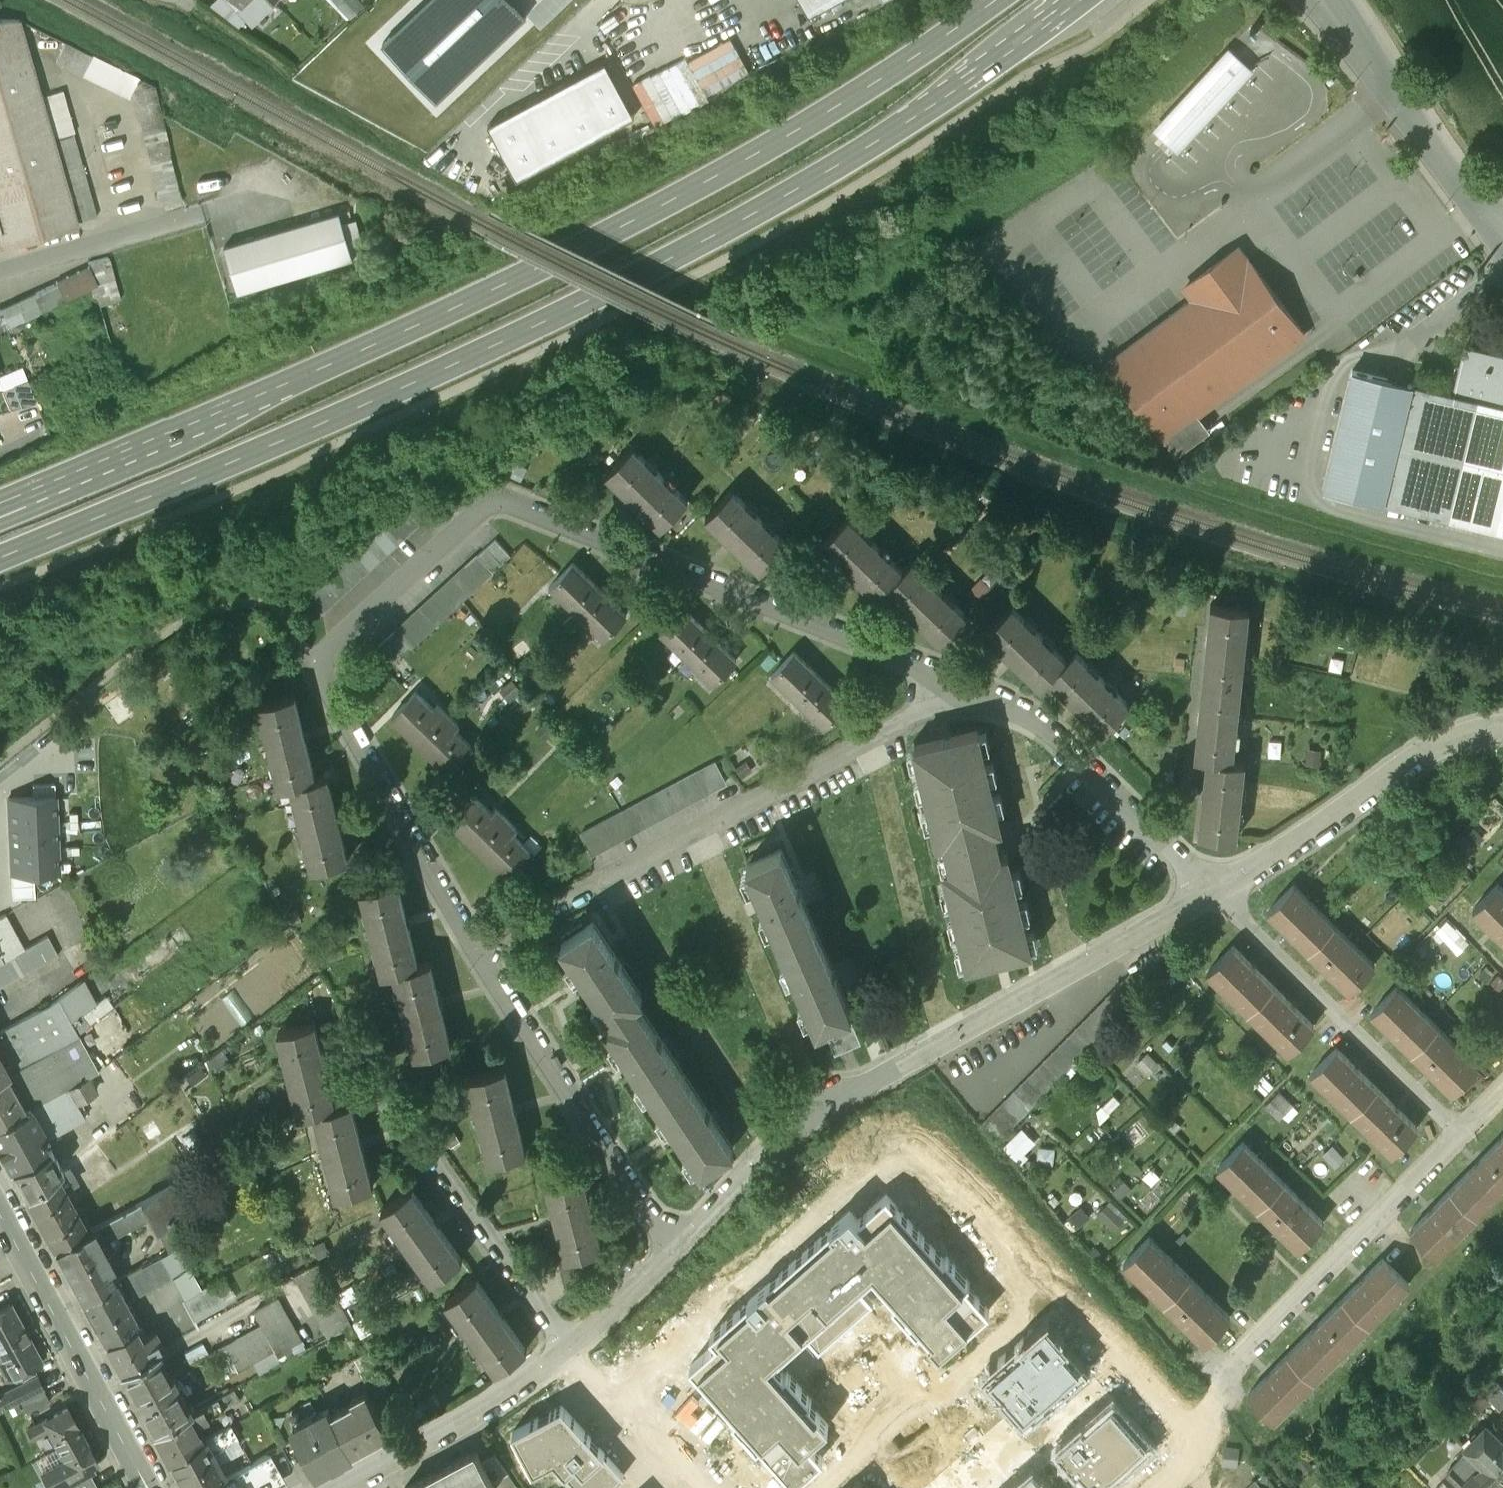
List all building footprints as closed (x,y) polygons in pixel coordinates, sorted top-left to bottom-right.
[(255,22),(269,7),(262,0),(245,0),(241,3),(238,0),(231,0),(255,22)] [(358,0),(344,0),(340,4),(351,16),(363,5),(358,0)] [(387,38),(440,94),(527,13),(514,0),(428,0),(387,38)] [(809,15),(836,0),(800,0),(809,15)] [(0,17),(0,225),(6,244),(78,224),(77,221),(53,138),(37,81),(36,81),(28,54),(18,17),(0,17)] [(141,77),(19,17),(18,17),(28,54),(37,52),(132,97),(141,77)] [(700,98),(752,74),(735,36),(682,60),(700,98)] [(1151,125),(1155,128),(1165,137),(1176,147),(1251,66),(1240,56),(1226,43),(1151,125)] [(518,179),(635,115),(606,61),(488,125),(518,179)] [(179,183),(158,98),(136,104),(158,194),(160,193),(165,214),(166,214),(171,233),(193,226),(179,183)] [(74,132),(53,138),(77,221),(97,215),(74,132)] [(340,211),(224,245),(238,291),(353,257),(340,211)] [(1188,298),(1103,361),(1174,455),(1206,431),(1194,415),(1304,333),(1236,241),(1178,285),(1188,298)] [(107,257),(89,262),(95,284),(101,305),(120,300),(107,257)] [(0,307),(0,327),(95,284),(90,266),(55,282),(0,307)] [(1465,345),(1453,392),(1411,382),(1383,502),(1502,531),(1502,355),(1465,345)] [(1411,382),(1346,366),(1317,486),(1382,502),(1411,382)] [(26,377),(4,387),(12,408),(36,401),(26,377)] [(687,497),(633,445),(635,443),(634,442),(607,469),(608,470),(610,469),(663,521),(662,523),(663,523),(689,496),(688,496),(687,497)] [(786,541),(732,488),(733,486),(732,485),(705,513),(706,514),(708,512),(762,565),(760,567),(761,568),(788,540),(788,539),(786,541)] [(405,503),(308,594),(323,610),(421,520),(405,503)] [(887,585),(901,567),(848,515),(850,514),(849,513),(822,540),(823,541),(825,540),(878,593),(877,594),(878,595),(887,585)] [(495,537),(478,553),(493,569),(510,553),(495,537)] [(477,553),(396,628),(411,644),(411,645),(493,570),(477,553)] [(901,567),(887,585),(940,637),(938,638),(939,639),(965,613),(964,612),(963,613),(909,561),(911,559),(910,558),(901,567)] [(577,610),(599,587),(572,562),(550,584),(577,610)] [(603,635),(625,613),(599,587),(577,610),(603,635)] [(1049,675),(1065,657),(1010,605),(1011,603),(1010,602),(984,630),(985,631),(986,630),(1040,682),(1039,683),(1040,684),(1049,675)] [(1204,679),(1238,683),(1240,683),(1241,682),(1239,682),(1246,608),(1249,608),(1249,607),(1211,603),(1210,604),(1212,604),(1204,678),(1202,678),(1202,679),(1204,679)] [(687,655),(709,632),(683,606),(661,629),(687,655)] [(396,628),(369,652),(384,669),(411,644),(396,628)] [(714,680),(736,658),(709,632),(687,655),(714,680)] [(1065,657),(1049,675),(1103,726),(1101,728),(1102,728),(1129,700),(1128,699),(1127,701),(1074,650),(1075,649),(1074,648),(1065,657)] [(799,697),(821,676),(794,650),(773,671),(799,697)] [(826,723),(847,702),(821,676),(799,697),(826,723)] [(1238,683),(1204,679),(1196,754),(1194,754),(1208,756),(1230,758),(1238,683)] [(421,740),(449,712),(438,702),(434,706),(417,689),(393,712),(421,740)] [(282,782),(315,774),(295,693),(297,692),(297,691),(259,700),(260,701),(262,701),(282,782)] [(449,712),(421,740),(449,768),(472,744),(454,726),(459,722),(449,712)] [(969,733),(920,745),(938,816),(987,804),(969,733)] [(1230,758),(1208,756),(1200,830),(1198,830),(1198,831),(1235,835),(1235,834),(1234,834),(1241,759),(1243,760),(1244,759),(1230,758)] [(715,760),(697,769),(708,789),(726,780),(715,760)] [(697,769),(580,831),(591,851),(708,789),(697,769)] [(293,781),(326,772),(329,772),(329,770),(315,774),(282,782),(280,783),(280,784),(293,781)] [(326,772),(293,781),(314,863),(312,864),(312,865),(349,855),(349,854),(348,855),(326,772)] [(478,845),(506,817),(496,807),(492,811),(475,794),(451,817),(478,845)] [(9,823),(57,821),(56,795),(8,797),(9,823)] [(987,804),(938,816),(955,888),(1004,876),(987,804)] [(506,817),(478,845),(506,873),(530,849),(512,832),(517,827),(506,817)] [(9,823),(10,849),(58,847),(57,821),(9,823)] [(58,847),(10,849),(12,874),(59,872),(58,847)] [(782,942),(815,929),(781,848),(748,862),(782,942)] [(1004,876),(955,888),(973,960),(1022,948),(1004,876)] [(383,971),(417,962),(397,880),(399,879),(399,878),(361,887),(361,888),(363,888),(383,971)] [(1308,948),(1333,922),(1293,883),(1268,909),(1308,948)] [(1502,912),(1502,888),(1498,883),(1486,895),(1502,912)] [(1486,895),(1473,908),(1502,938),(1502,912),(1486,895)] [(1461,950),(1472,937),(1448,916),(1437,928),(1461,950)] [(641,994),(593,919),(563,938),(611,1012),(635,997),(641,994)] [(1348,987),(1373,961),(1333,922),(1308,948),(1348,987)] [(815,929),(782,942),(816,1024),(821,1022),(847,1011),(849,1010),(815,929)] [(48,936),(4,960),(14,979),(58,955),(48,936)] [(1247,1009),(1272,984),(1232,945),(1207,970),(1247,1009)] [(396,969),(428,960),(430,960),(430,959),(417,962),(383,971),(381,971),(382,972),(396,969)] [(0,962),(0,986),(14,979),(4,960),(0,962)] [(428,960),(396,969),(416,1050),(414,1051),(414,1052),(451,1043),(450,1042),(448,1042),(428,960)] [(979,1124),(995,1141),(1146,989),(1129,972),(979,1124)] [(106,995),(97,1002),(84,979),(57,998),(78,1034),(114,1007),(106,995)] [(1287,1048),(1312,1023),(1272,984),(1247,1009),(1287,1048)] [(1412,1050),(1437,1025),(1397,985),(1372,1010),(1412,1050)] [(611,1012),(605,1016),(653,1090),(682,1072),(635,997),(611,1012)] [(0,1031),(0,1032),(0,1078),(76,1037),(78,1035),(78,1034),(57,998),(48,1005),(0,1031)] [(847,1011),(821,1022),(833,1051),(859,1040),(847,1011)] [(315,1019),(278,1029),(279,1030),(281,1030),(301,1111),(299,1111),(299,1112),(316,1108),(334,1104),(313,1021),(315,1021),(315,1019)] [(1452,1090),(1477,1065),(1437,1025),(1412,1050),(1452,1090)] [(0,1078),(0,1123),(31,1107),(93,1073),(97,1070),(78,1035),(76,1037),(0,1078)] [(1351,1112),(1377,1085),(1337,1046),(1311,1072),(1351,1112)] [(230,1098),(212,1061),(182,1076),(201,1113),(230,1098)] [(505,1065),(468,1074),(468,1075),(470,1074),(490,1157),(488,1157),(489,1158),(526,1149),(526,1148),(524,1149),(504,1066),(505,1066),(505,1065)] [(682,1072),(653,1090),(701,1165),(730,1146),(682,1072)] [(93,1073),(31,1107),(47,1138),(90,1115),(81,1098),(101,1088),(93,1073)] [(1391,1151),(1417,1125),(1377,1085),(1351,1112),(1391,1151)] [(334,1104),(316,1108),(337,1191),(335,1191),(336,1193),(372,1183),(372,1182),(370,1183),(350,1101),(352,1100),(352,1099),(334,1104)] [(0,1123),(0,1151),(4,1157),(11,1169),(47,1150),(47,1149),(42,1140),(47,1138),(31,1107),(0,1123)] [(1140,1121),(1127,1128),(1135,1141),(1148,1133),(1140,1121)] [(1024,1125),(1007,1143),(1023,1158),(1040,1139),(1024,1125)] [(1499,1140),(1455,1184),(1480,1209),(1502,1185),(1502,1144),(1499,1140)] [(1230,1154),(1309,1234),(1322,1221),(1242,1142),(1230,1154)] [(47,1150),(11,1169),(26,1197),(62,1169),(50,1147),(47,1149),(47,1150)] [(1309,1234),(1230,1154),(1217,1167),(1297,1246),(1309,1234)] [(62,1169),(26,1197),(55,1249),(88,1231),(87,1231),(64,1190),(74,1183),(65,1167),(62,1169)] [(583,1169),(545,1179),(546,1180),(548,1179),(567,1252),(565,1252),(565,1254),(579,1250),(603,1244),(602,1243),(601,1243),(582,1170),(584,1170),(583,1169)] [(459,1255),(410,1186),(411,1185),(411,1184),(380,1205),(381,1207),(382,1205),(432,1274),(430,1275),(431,1276),(461,1255),(461,1254),(459,1255)] [(1480,1209),(1455,1184),(1410,1229),(1435,1254),(1480,1209)] [(159,1192),(141,1202),(155,1228),(173,1218),(159,1192)] [(764,1287),(821,1351),(872,1307),(859,1292),(875,1278),(898,1304),(945,1264),(885,1195),(857,1219),(851,1212),(764,1287)] [(1106,1203),(1099,1214),(1119,1226),(1126,1216),(1106,1203)] [(88,1231),(55,1249),(82,1299),(115,1281),(108,1268),(112,1266),(92,1228),(87,1231),(88,1231)] [(1136,1248),(1217,1328),(1229,1315),(1149,1236),(1136,1248)] [(1217,1328),(1136,1248),(1123,1261),(1204,1341),(1217,1328)] [(565,1254),(558,1256),(567,1290),(588,1284),(579,1250),(565,1254)] [(1406,1283),(1382,1258),(1337,1303),(1362,1327),(1406,1283)] [(353,1323),(319,1260),(298,1272),(332,1334),(353,1323)] [(146,1287),(136,1269),(124,1276),(134,1294),(146,1287)] [(524,1345),(475,1276),(476,1275),(475,1274),(445,1296),(446,1297),(447,1296),(497,1365),(495,1366),(496,1367),(526,1345),(525,1344),(524,1345)] [(115,1281),(82,1299),(105,1341),(138,1323),(115,1281)] [(212,1283),(183,1298),(194,1319),(223,1303),(212,1283)] [(264,1327),(210,1355),(222,1377),(275,1348),(282,1361),(303,1350),(276,1298),(255,1310),(264,1327)] [(1362,1327),(1337,1303),(1293,1347),(1318,1372),(1362,1327)] [(0,1309),(0,1345),(26,1331),(20,1320),(12,1318),(6,1321),(0,1309)] [(138,1323),(105,1341),(120,1369),(155,1350),(163,1346),(153,1328),(143,1333),(138,1323)] [(1154,1451),(1149,1445),(1161,1435),(1150,1422),(1138,1432),(1082,1368),(1093,1358),(1082,1346),(1071,1355),(1045,1325),(983,1378),(1013,1412),(983,1439),(974,1429),(962,1439),(971,1449),(925,1487),(1111,1487),(1154,1451)] [(0,1345),(0,1352),(2,1356),(0,1357),(0,1371),(5,1379),(41,1359),(26,1331),(0,1345)] [(1318,1372),(1293,1347),(1249,1392),(1274,1417),(1318,1372)] [(619,1349),(608,1348),(606,1366),(617,1367),(619,1349)] [(155,1350),(120,1369),(153,1429),(186,1412),(188,1411),(155,1350)] [(374,1364),(363,1370),(375,1391),(386,1385),(374,1364)] [(0,1392),(0,1398),(5,1407),(43,1388),(35,1374),(0,1392)] [(1499,1384),(1488,1396),(1502,1411),(1502,1388),(1499,1384)] [(352,1395),(354,1398),(331,1410),(353,1450),(389,1431),(365,1388),(352,1395)] [(188,1411),(186,1412),(193,1424),(219,1410),(212,1398),(188,1411)] [(554,1409),(513,1429),(532,1468),(555,1457),(582,1487),(606,1487),(623,1474),(562,1402),(554,1409)] [(66,1406),(28,1428),(32,1435),(48,1427),(58,1446),(81,1433),(66,1406)] [(319,1412),(291,1427),(303,1450),(305,1449),(316,1470),(328,1464),(331,1465),(344,1457),(346,1454),(353,1450),(331,1410),(320,1415),(319,1412)] [(186,1412),(153,1429),(168,1457),(205,1437),(202,1432),(198,1434),(193,1424),(186,1412)] [(230,1423),(205,1437),(211,1450),(237,1436),(230,1423)] [(1483,1433),(1479,1429),(1463,1445),(1468,1450),(1500,1481),(1502,1477),(1502,1441),(1489,1427),(1483,1433)] [(58,1446),(64,1457),(41,1470),(50,1486),(53,1484),(56,1487),(57,1487),(88,1471),(93,1468),(91,1463),(96,1460),(81,1433),(58,1446)] [(205,1437),(168,1457),(184,1487),(203,1487),(225,1476),(211,1450),(205,1437)] [(405,1486),(406,1487),(487,1487),(494,1484),(495,1483),(481,1458),(475,1447),(405,1486)] [(1468,1450),(1447,1471),(1464,1487),(1493,1487),(1500,1481),(1468,1450)] [(494,1451),(481,1458),(495,1483),(494,1484),(497,1487),(512,1487),(517,1484),(494,1451)] [(203,1487),(256,1487),(244,1466),(226,1476),(225,1476),(203,1487)] [(57,1487),(96,1487),(97,1487),(88,1471),(57,1487)] [(1266,1473),(1257,1480),(1264,1487),(1279,1487),(1266,1473)]
